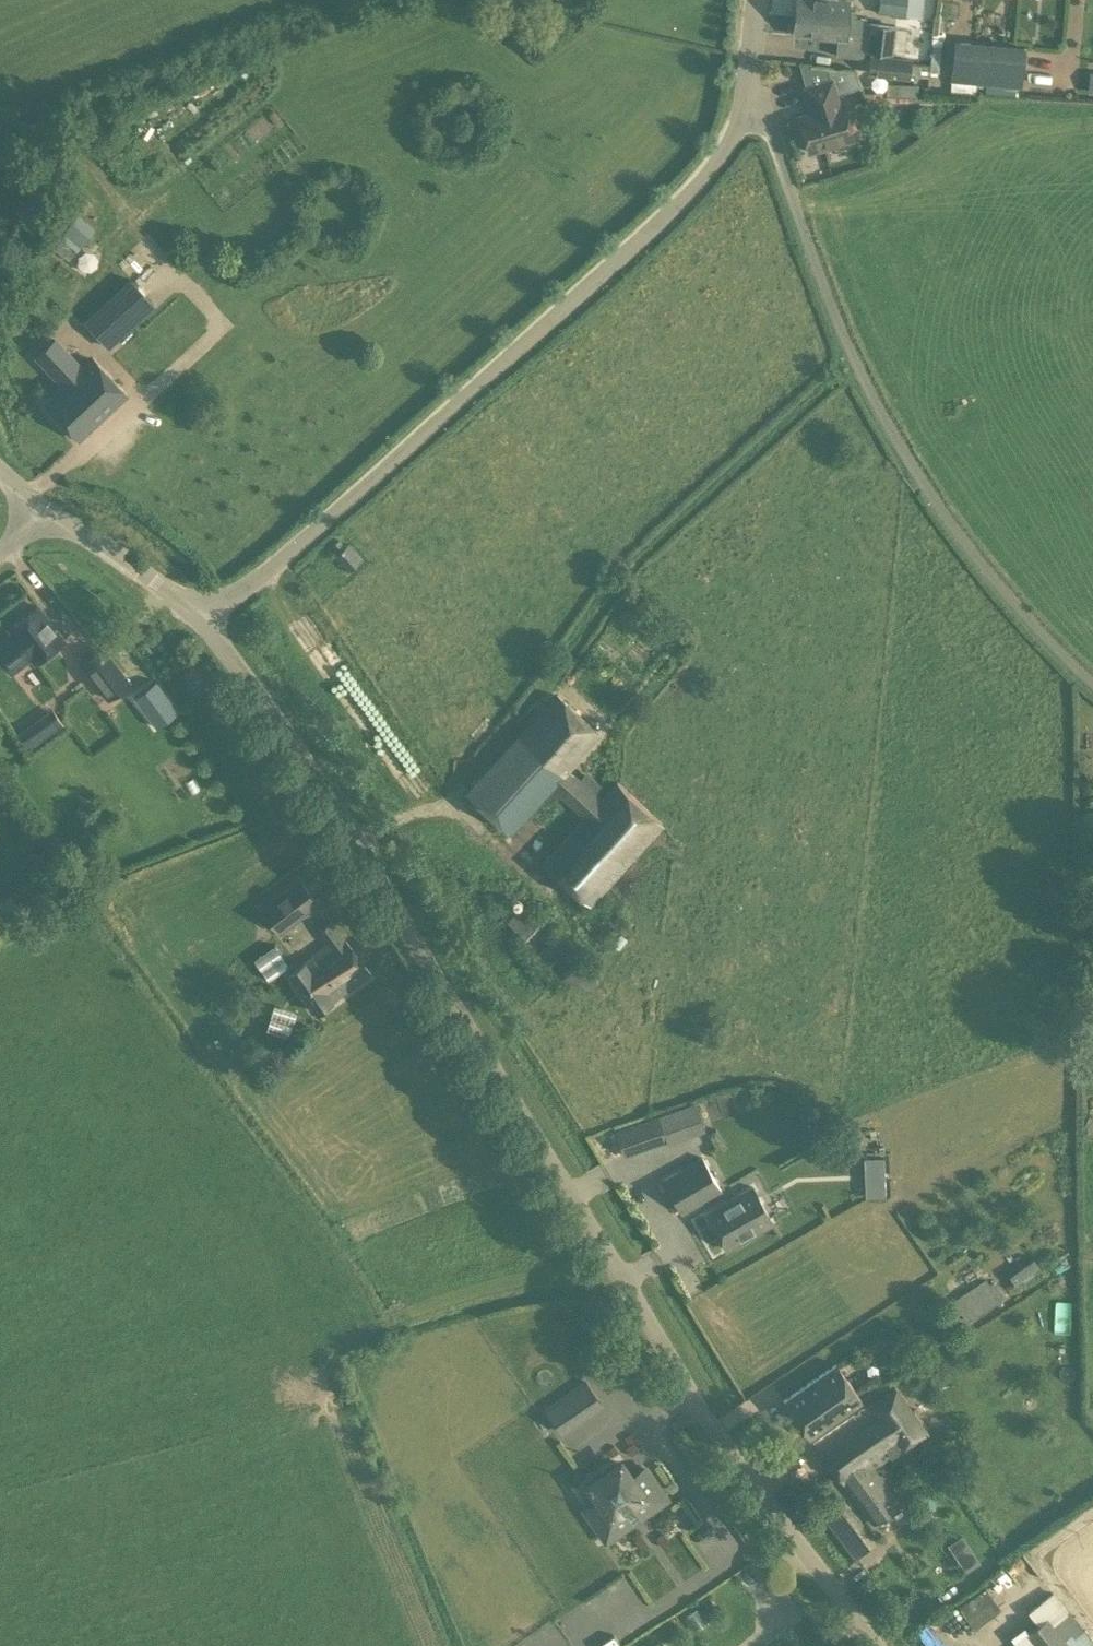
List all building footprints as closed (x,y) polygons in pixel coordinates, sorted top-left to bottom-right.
[(855,16),(856,11),(849,10),(850,0),(796,0),(794,16),(867,24),(866,33),(867,33),(865,49),(891,52),(895,25),(868,22),(868,23),(866,23),(866,18),(855,16)] [(905,16),(906,0),(879,0),(877,13),(905,16)] [(837,38),(835,55),(863,58),(865,33),(866,33),(867,24),(794,16),(793,33),(837,38)] [(952,40),(949,79),(984,82),(988,43),(952,40)] [(1020,84),(1023,45),(988,43),(984,82),(1020,84)] [(870,54),(868,72),(907,76),(909,58),(870,54)] [(843,104),(839,105),(831,80),(804,88),(811,113),(798,117),(808,151),(853,138),(843,104)] [(974,95),(975,83),(958,82),(958,85),(928,83),(927,92),(974,95)] [(900,96),(916,97),(917,85),(900,84),(900,96)] [(863,92),(863,109),(883,109),(883,101),(890,101),(890,96),(882,96),(882,92),(863,92)] [(76,215),(59,237),(61,238),(52,249),(68,261),(93,228),(76,215)] [(125,329),(154,304),(151,301),(132,280),(85,323),(106,346),(125,329)] [(44,402),(77,437),(125,392),(92,357),(44,402)] [(335,555),(348,570),(361,558),(348,543),(345,546),(339,539),(332,545),(338,552),(335,555)] [(63,639),(36,605),(9,626),(13,631),(0,641),(0,658),(11,672),(31,656),(35,661),(63,639)] [(102,647),(81,663),(108,698),(129,682),(102,647)] [(181,674),(196,694),(207,685),(192,666),(181,674)] [(133,696),(156,726),(178,709),(155,679),(133,696)] [(544,860),(590,902),(663,823),(617,781),(601,799),(596,794),(599,790),(598,790),(603,785),(587,771),(579,779),(566,767),(597,733),(556,695),(468,791),(509,828),(549,785),(583,816),(544,860)] [(52,708),(17,733),(28,749),(64,724),(52,708)] [(280,931),(317,902),(298,877),(261,906),(280,931)] [(518,944),(556,982),(562,976),(580,958),(541,919),(540,921),(523,905),(507,921),(524,938),(518,944)] [(288,972),(316,1011),(331,1000),(331,999),(368,972),(330,919),(316,929),(324,941),(309,953),(311,956),(288,972)] [(276,947),(256,960),(269,980),(289,966),(276,947)] [(267,1025),(289,1031),(295,1009),(273,1003),(267,1025)] [(622,1154),(660,1141),(653,1117),(614,1131),(622,1154)] [(715,1128),(710,1131),(713,1136),(718,1134),(715,1128)] [(862,1155),(864,1195),(884,1194),(883,1154),(862,1155)] [(662,1178),(681,1212),(721,1190),(702,1156),(662,1178)] [(725,1247),(726,1248),(772,1221),(752,1186),(714,1208),(706,1213),(718,1235),(725,1247)] [(968,1320),(1000,1298),(989,1282),(957,1304),(968,1320)] [(784,1399),(809,1436),(863,1400),(838,1363),(784,1399)] [(546,1409),(563,1434),(602,1406),(585,1381),(546,1409)] [(814,1443),(872,1524),(900,1505),(874,1468),(927,1431),(895,1386),(814,1443)] [(619,1461),(587,1483),(620,1530),(666,1498),(645,1467),(631,1477),(619,1461)] [(837,1507),(823,1518),(847,1550),(862,1540),(837,1507)] [(876,1537),(863,1516),(854,1522),(867,1543),(876,1537)] [(974,1628),(1002,1607),(987,1587),(959,1608),(974,1628)] [(1029,1611),(1037,1622),(1026,1632),(1037,1645),(1092,1645),(1092,1639),(1055,1591),(1029,1611)] [(929,1645),(943,1645),(953,1640),(937,1616),(918,1629),(929,1645)]
